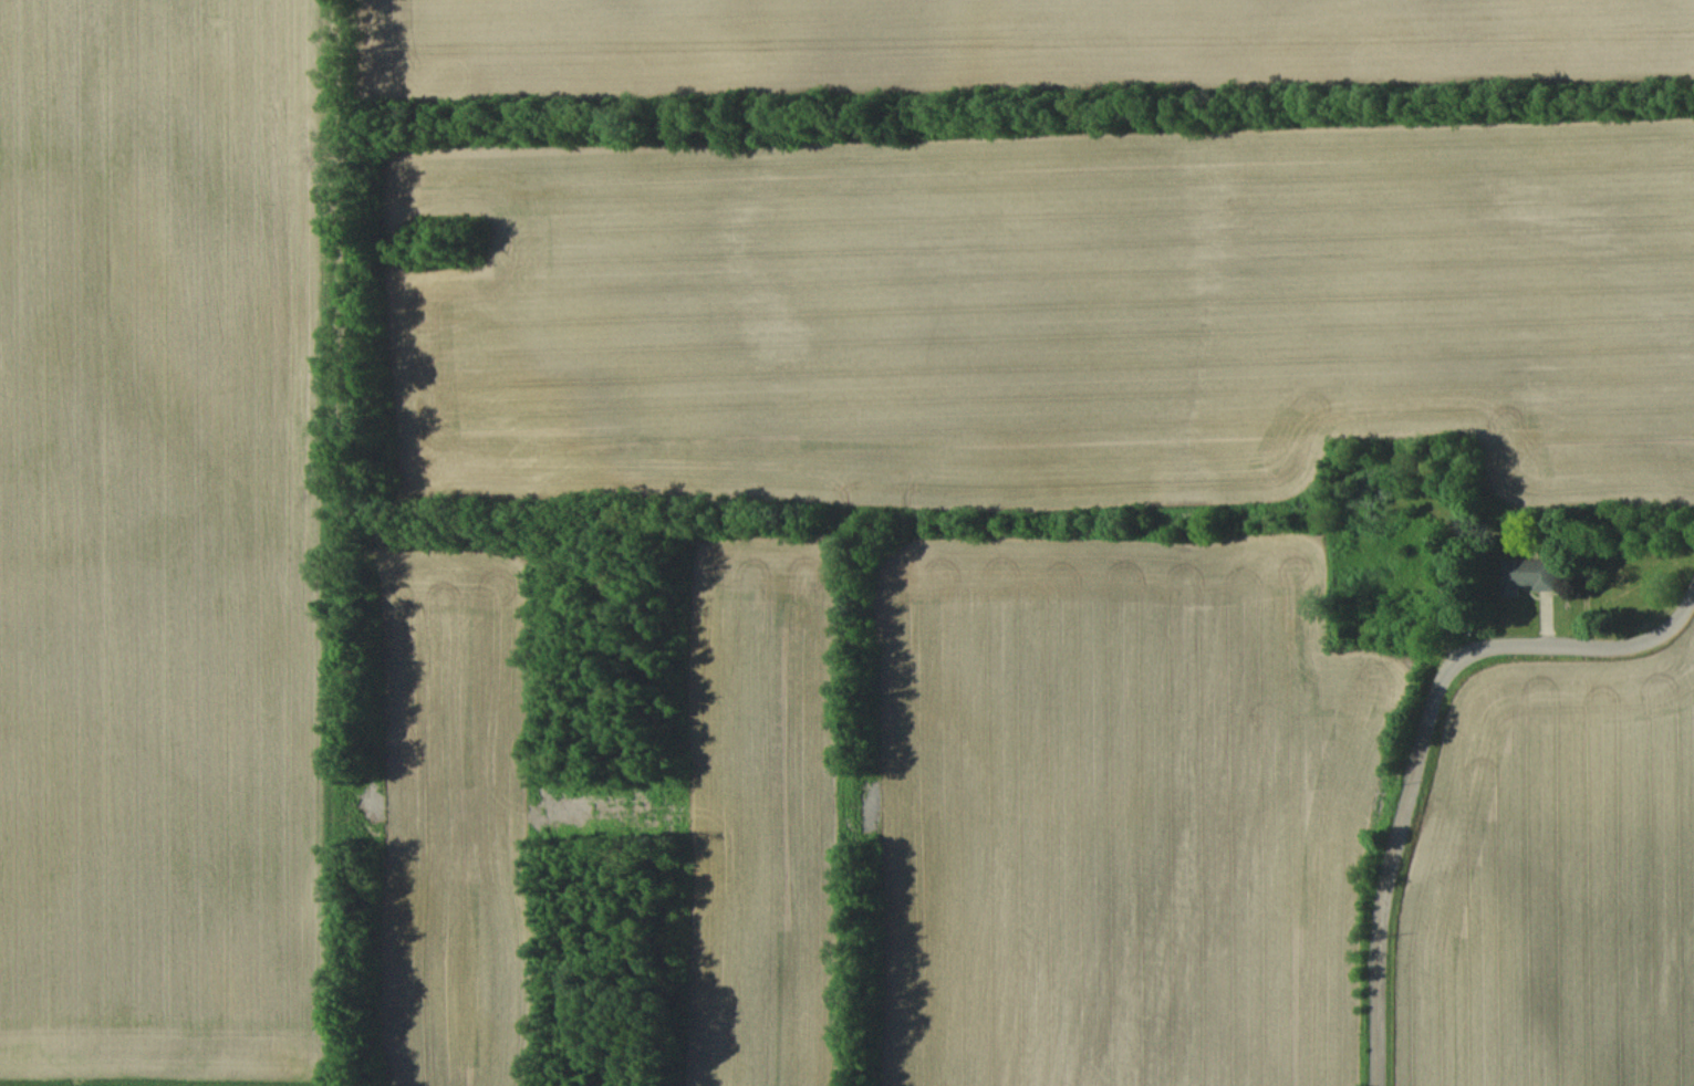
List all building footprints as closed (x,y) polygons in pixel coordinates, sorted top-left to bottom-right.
[(1503,596),(1520,596),(1520,583),(1534,584),(1534,590),(1556,590),(1556,559),(1503,559),(1503,596)]
